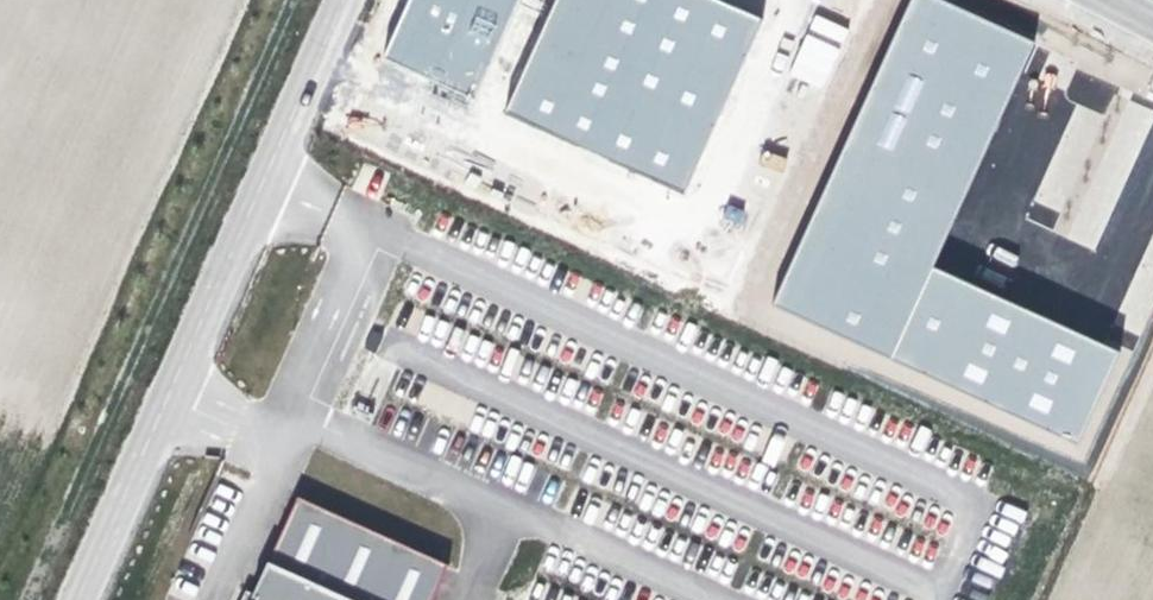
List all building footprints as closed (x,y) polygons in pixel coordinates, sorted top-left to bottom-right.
[(216,99),(260,0),(0,0),(0,5),(216,99)] [(382,59),(472,100),(518,0),(409,0),(382,59)] [(721,0),(559,0),(508,113),(682,192),(762,18),(721,0)] [(938,0),(912,0),(774,303),(892,356),(932,268),(1033,43),(938,0)] [(825,88),(847,26),(811,13),(789,76),(825,88)] [(1118,352),(932,268),(892,356),(1078,440),(1118,352)] [(1084,446),(899,367),(894,380),(1064,453),(1069,442),(1083,448),(1084,446)] [(449,569),(296,501),(259,585),(252,599),(435,599),(449,569)]
